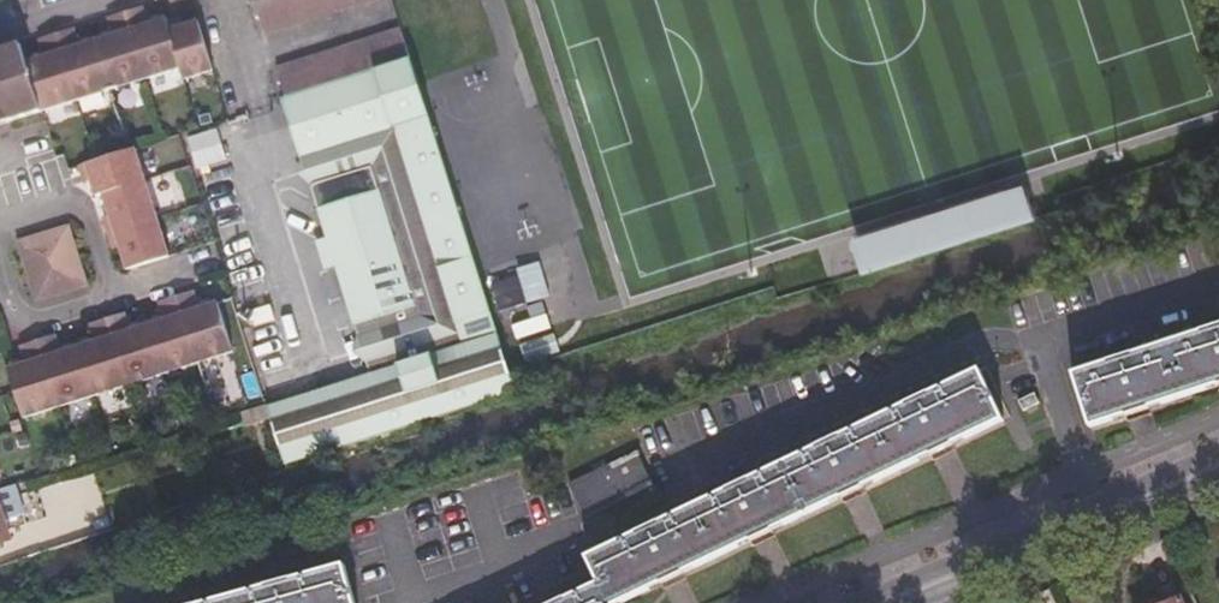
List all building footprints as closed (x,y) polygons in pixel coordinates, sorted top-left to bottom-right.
[(367,0),(264,0),(256,3),(266,33),(367,0)] [(398,17),(430,6),(428,0),(393,0),(398,17)] [(141,6),(108,16),(113,33),(77,44),(72,28),(36,38),(41,55),(25,59),(20,43),(0,49),(0,122),(180,67),(183,79),(212,70),(196,19),(169,28),(165,18),(147,23),(141,6)] [(286,97),(411,58),(402,28),(277,68),(286,97)] [(287,467),(516,394),(411,58),(286,97),(265,104),(284,162),(395,129),(461,344),(353,378),(268,405),(287,467)] [(395,129),(284,162),(353,378),(461,344),(395,129)] [(137,152),(87,167),(92,183),(98,200),(106,197),(113,220),(123,250),(131,276),(173,262),(137,152)] [(311,178),(356,326),(415,309),(371,161),(311,178)] [(92,183),(87,167),(79,170),(84,186),(92,183)] [(115,252),(123,250),(113,220),(104,222),(115,252)] [(940,221),(825,258),(817,261),(826,287),(949,247),(940,221)] [(38,305),(90,289),(73,229),(19,245),(38,305)] [(505,341),(569,323),(561,292),(548,296),(540,266),(487,281),(505,341)] [(24,420),(236,356),(222,307),(204,313),(199,295),(164,306),(169,323),(131,335),(126,317),(92,328),(97,345),(62,355),(56,339),(21,349),(26,366),(9,371),(24,420)] [(1098,428),(1218,389),(1218,332),(1081,376),(1098,428)] [(1007,422),(984,372),(590,557),(601,583),(557,602),(620,602),(1007,422)] [(1040,393),(1024,400),(1029,411),(1044,404),(1040,393)] [(0,507),(0,542),(11,538),(0,507)] [(346,560),(190,602),(356,602),(346,560)]
